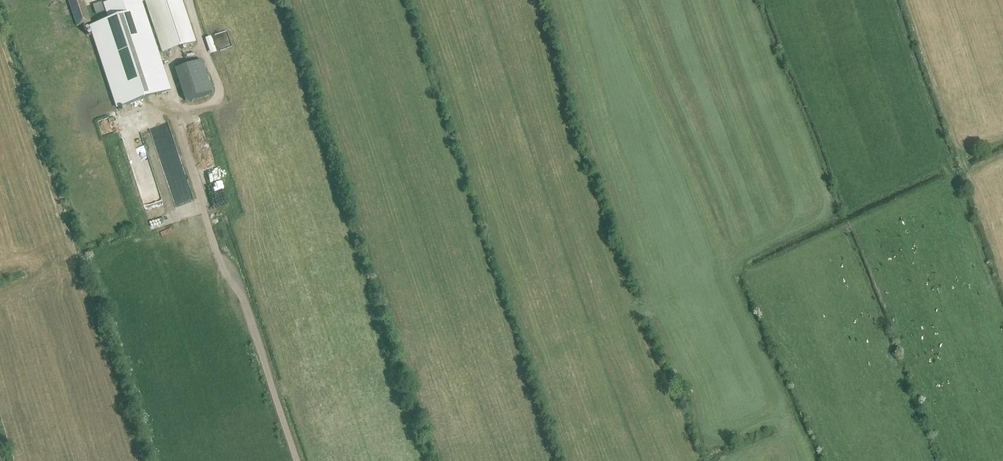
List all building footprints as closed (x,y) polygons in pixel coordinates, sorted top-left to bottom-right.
[(77,27),(90,23),(83,0),(68,0),(77,27)] [(105,3),(110,19),(91,26),(118,109),(169,92),(139,2),(145,0),(163,53),(195,42),(181,0),(116,0),(105,3)] [(98,13),(102,11),(100,5),(105,3),(104,0),(93,0),(98,13)] [(185,100),(213,93),(205,60),(177,67),(185,100)]
